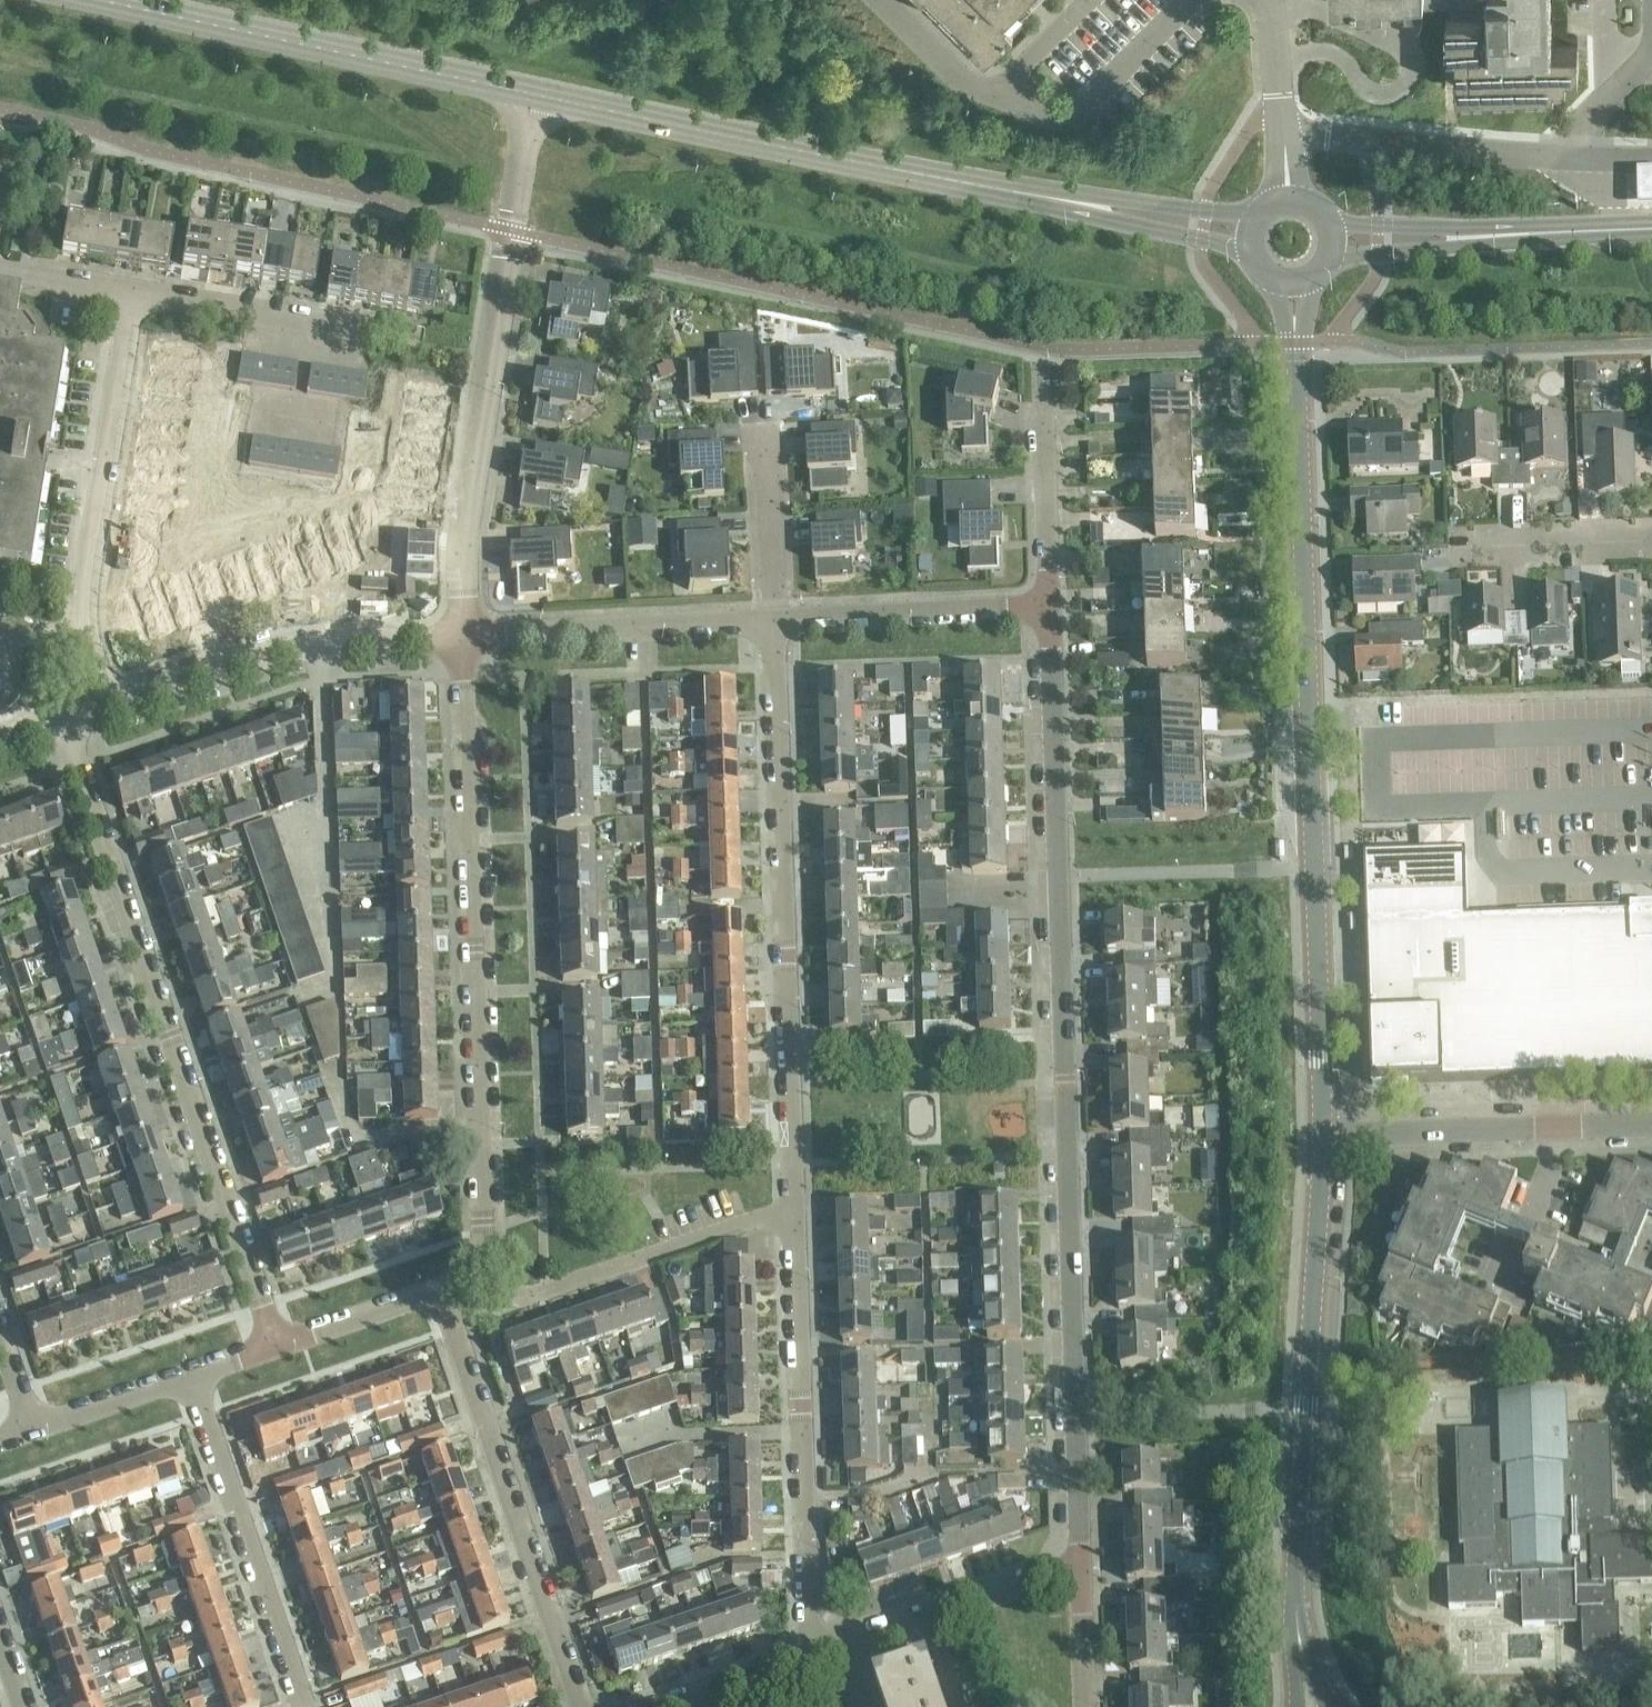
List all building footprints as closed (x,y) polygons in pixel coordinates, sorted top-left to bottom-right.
[(989,38),(1017,10),(1009,2),(1011,0),(951,0),(989,38)] [(1389,3),(1405,3),(1405,15),(1415,14),(1423,14),(1423,2),(1451,1),(1451,17),(1447,17),(1448,51),(1456,51),(1457,74),(1457,88),(1556,85),(1556,78),(1568,78),(1568,70),(1580,69),(1579,45),(1553,46),(1551,0),(1389,0),(1389,3)] [(1635,173),(1635,210),(1651,210),(1651,173),(1635,173)] [(62,255),(89,259),(95,220),(68,216),(62,255)] [(89,259),(115,263),(122,224),(95,220),(89,259)] [(115,263),(141,267),(147,228),(122,224),(115,263)] [(182,265),(209,269),(216,229),(189,225),(182,265)] [(147,228),(141,267),(168,272),(175,232),(147,228)] [(209,269),(235,274),(242,234),(216,229),(209,269)] [(235,274),(262,278),(268,238),(242,234),(235,274)] [(262,278),(288,282),(295,242),(268,238),(262,278)] [(295,242),(288,282),(315,286),(322,247),(295,242)] [(327,298),(353,302),(359,263),(333,258),(327,298)] [(353,302),(379,306),(386,267),(359,263),(353,302)] [(379,306),(406,311),(412,271),(386,267),(379,306)] [(412,271),(406,311),(433,315),(439,275),(412,271)] [(549,293),(545,314),(551,315),(546,343),(574,348),(577,328),(588,329),(590,317),(606,319),(611,286),(593,283),(563,278),(560,294),(549,293)] [(30,569),(45,476),(41,475),(46,448),(49,448),(64,355),(48,352),(51,337),(33,312),(18,309),(20,294),(0,291),(0,564),(30,569)] [(718,339),(720,365),(687,367),(689,404),(728,402),(727,398),(757,396),(754,337),(718,339)] [(157,343),(153,368),(190,374),(194,349),(157,343)] [(796,394),(796,398),(835,396),(833,359),(800,361),(799,350),(763,352),(766,396),(796,394)] [(297,366),(256,359),(252,385),(293,392),(297,366)] [(598,369),(593,369),(549,361),(547,378),(535,376),(532,398),(537,398),(532,426),(561,431),(564,411),(574,413),(577,400),(592,402),(598,369)] [(974,375),(1000,381),(1003,370),(977,364),(974,375)] [(153,368),(149,391),(186,397),(190,374),(153,368)] [(349,402),(353,374),(312,368),(308,395),(349,402)] [(948,433),(964,433),(965,454),(989,453),(988,414),(994,415),(999,390),(961,381),(957,399),(948,399),(948,433)] [(411,384),(407,409),(444,414),(448,390),(411,384)] [(149,391),(145,415),(182,421),(186,397),(149,391)] [(243,393),(241,406),(250,407),(252,394),(243,393)] [(1152,404),(1153,430),(1192,429),(1191,402),(1152,404)] [(241,406),(239,419),(247,421),(250,407),(241,406)] [(407,409),(403,432),(441,438),(444,414),(407,409)] [(347,410),(345,423),(354,424),(356,411),(347,410)] [(145,415),(141,438),(179,444),(182,421),(145,415)] [(1597,461),(1598,495),(1635,494),(1633,439),(1626,440),(1625,417),(1583,419),(1585,461),(1597,461)] [(1524,452),(1511,453),(1512,490),(1530,489),(1530,469),(1565,467),(1564,449),(1559,449),(1558,421),(1523,422),(1524,452)] [(345,423),(343,436),(352,438),(354,424),(345,423)] [(1512,490),(1511,453),(1496,453),(1495,423),(1460,424),(1461,452),(1458,452),(1459,472),(1492,470),(1493,490),(1512,490)] [(847,460),(857,459),(855,426),(812,428),(813,456),(809,456),(812,495),(849,493),(847,460)] [(1384,463),(1384,468),(1419,467),(1418,438),(1403,438),(1403,426),(1350,428),(1351,465),(1384,463)] [(1153,430),(1154,456),(1193,455),(1192,429),(1153,430)] [(403,432),(399,456),(437,461),(441,438),(403,432)] [(669,470),(684,469),(686,502),(723,500),(720,461),(716,461),(715,434),(667,436),(669,470)] [(141,438),(137,462),(175,468),(179,444),(141,438)] [(235,440),(233,453),(242,455),(244,441),(235,440)] [(249,466),(336,480),(338,464),(339,462),(340,454),(253,440),(249,466)] [(518,481),(523,482),(519,510),(547,514),(550,495),(561,496),(563,484),(579,486),(584,453),(536,445),(533,461),(522,459),(518,481)] [(233,453),(231,467),(240,468),(242,455),(233,453)] [(1154,456),(1155,483),(1194,482),(1193,455),(1154,456)] [(399,456),(396,479),(433,485),(437,461),(399,456)] [(137,462),(133,486),(171,492),(175,468),(137,462)] [(345,463),(344,472),(358,473),(359,465),(345,463)] [(344,472),(343,480),(356,482),(358,473),(344,472)] [(396,479),(392,505),(429,510),(433,485),(396,479)] [(1155,483),(1156,509),(1195,508),(1194,482),(1155,483)] [(945,530),(961,529),(961,552),(970,552),(971,574),(1000,573),(999,543),(1004,543),(1003,521),(992,521),(991,485),(943,486),(945,530)] [(133,486),(129,511),(167,517),(171,492),(133,486)] [(228,488),(226,501),(234,502),(237,489),(228,488)] [(319,491),(307,495),(310,504),(323,500),(319,491)] [(1406,520),(1420,520),(1419,492),(1405,492),(1405,494),(1370,496),(1370,494),(1352,495),(1353,522),(1369,521),(1370,538),(1407,536),(1406,520)] [(307,495),(294,500),(297,508),(310,504),(307,495)] [(279,505),(266,509),(269,518),(282,513),(279,505)] [(910,508),(894,509),(895,529),(910,528),(910,508)] [(1195,508),(1156,509),(1157,538),(1196,536),(1195,508)] [(150,514),(149,523),(162,525),(163,516),(150,514)] [(814,545),(817,584),(854,582),(852,549),(862,548),(861,515),(817,517),(818,545),(814,545)] [(347,518),(318,528),(333,573),(362,563),(347,518)] [(625,524),(627,550),(654,549),(653,522),(625,524)] [(678,558),(689,558),(691,591),(728,589),(726,550),(722,550),(720,522),(676,525),(678,558)] [(214,523),(201,527),(204,536),(217,531),(214,523)] [(201,527),(188,532),(191,540),(204,536),(201,527)] [(318,528),(290,538),(306,582),(333,573),(318,528)] [(516,572),(517,601),(546,599),(545,579),(556,578),(555,565),(571,564),(569,531),(520,534),(521,550),(509,551),(511,573),(516,572)] [(290,538),(262,547),(277,592),(306,582),(290,538)] [(158,542),(146,546),(149,555),(161,550),(158,542)] [(146,546),(133,551),(136,559),(149,555),(146,546)] [(243,554),(214,564),(229,608),(258,599),(243,554)] [(1144,560),(1145,586),(1186,585),(1185,559),(1144,560)] [(1415,582),(1422,582),(1422,563),(1356,565),(1357,607),(1416,605),(1415,582)] [(214,564),(186,574),(202,618),(229,608),(214,564)] [(186,574),(158,583),(174,628),(202,618),(186,574)] [(158,583),(130,593),(145,638),(174,628),(158,583)] [(413,600),(413,584),(396,584),(397,601),(413,600)] [(1145,586),(1146,613),(1187,612),(1186,585),(1145,586)] [(1638,591),(1596,592),(1598,668),(1621,667),(1622,679),(1640,679),(1640,661),(1640,659),(1638,591)] [(1530,615),(1516,615),(1518,648),(1532,648),(1532,651),(1567,650),(1565,593),(1529,594),(1530,615)] [(1502,595),(1466,597),(1468,636),(1503,634),(1503,649),(1518,648),(1516,615),(1503,616),(1502,595)] [(1146,613),(1147,640),(1188,638),(1187,612),(1146,613)] [(1401,646),(1424,645),(1423,625),(1380,627),(1381,642),(1358,643),(1359,676),(1402,675),(1401,646)] [(0,637),(0,688),(19,681),(3,636),(0,637)] [(1188,638),(1147,640),(1148,667),(1188,665),(1188,638)] [(929,684),(942,683),(942,668),(914,669),(915,697),(929,697),(929,684)] [(877,670),(878,684),(890,684),(891,698),(905,698),(904,669),(877,670)] [(967,676),(967,705),(1002,704),(1001,675),(967,676)] [(823,680),(824,710),(855,709),(854,679),(823,680)] [(380,683),(381,697),(389,696),(390,723),(391,723),(423,722),(422,694),(412,694),(411,681),(380,683)] [(703,713),(733,712),(733,686),(703,687),(703,713)] [(1162,687),(1163,714),(1203,713),(1201,686),(1162,687)] [(648,688),(649,714),(667,713),(667,714),(681,714),(681,704),(664,704),(664,687),(648,688)] [(550,701),(551,718),(587,717),(586,688),(552,689),(553,701),(550,701)] [(622,689),(623,715),(638,715),(637,688),(622,689)] [(334,697),(335,724),(350,724),(350,697),(334,697)] [(968,718),(968,733),(1003,732),(1002,704),(967,705),(954,705),(955,718),(968,718)] [(915,720),(928,720),(928,706),(914,706),(915,720)] [(824,710),(825,736),(856,735),(855,709),(824,710)] [(704,740),(734,739),(733,712),(703,713),(689,714),(689,727),(704,727),(704,740)] [(1163,714),(1164,741),(1204,739),(1203,713),(1163,714)] [(681,714),(667,714),(667,723),(681,722),(681,714)] [(593,717),(587,717),(551,718),(552,734),(553,734),(554,745),(589,744),(588,743),(599,743),(598,716),(593,717)] [(296,717),(269,726),(280,757),(282,765),(295,761),(293,753),(306,748),(296,717)] [(890,720),(891,749),(907,748),(907,720),(890,720)] [(378,752),(392,751),(423,750),(423,722),(391,723),(391,737),(378,738),(378,737),(334,738),(335,753),(378,752)] [(269,726),(242,735),(253,766),(280,757),(269,726)] [(622,730),(622,743),(640,742),(640,730),(622,730)] [(968,733),(969,761),(1004,760),(1003,732),(968,733)] [(242,735),(217,744),(228,775),(253,766),(242,735)] [(825,736),(825,765),(857,764),(857,765),(875,764),(875,752),(857,752),(856,735),(825,736)] [(682,767),(693,767),(735,766),(734,739),(704,740),(705,754),(686,755),(683,759),(668,760),(668,768),(682,767)] [(1164,741),(1165,768),(1205,766),(1204,739),(1164,741)] [(602,742),(599,743),(588,743),(589,744),(554,745),(554,756),(553,756),(553,772),(589,771),(599,770),(599,753),(602,753),(602,742)] [(640,742),(622,743),(622,754),(641,753),(640,742)] [(217,744),(190,753),(201,784),(228,775),(217,744)] [(915,749),(916,763),(930,762),(930,748),(915,749)] [(392,751),(392,778),(424,777),(423,750),(392,751)] [(378,766),(378,752),(335,753),(336,766),(378,766)] [(190,753),(164,762),(175,793),(201,784),(190,753)] [(969,761),(970,790),(1005,789),(1004,760),(969,761)] [(164,762),(139,770),(149,802),(175,793),(164,762)] [(930,762),(916,763),(916,777),(931,776),(930,762)] [(857,764),(825,765),(826,794),(858,793),(857,777),(876,776),(875,764),(857,765),(857,764)] [(706,780),(706,794),(736,793),(735,766),(693,767),(693,780),(706,780)] [(1165,768),(1166,795),(1206,793),(1205,766),(1165,768)] [(683,778),(682,767),(668,768),(669,778),(683,778)] [(149,802),(139,770),(112,779),(123,811),(136,806),(141,820),(154,816),(149,802)] [(556,789),(556,799),(591,798),(600,797),(599,770),(589,771),(553,772),(554,789),(556,789)] [(300,771),(286,776),(296,804),(315,797),(315,778),(303,782),(300,771)] [(880,786),(881,800),(908,799),(907,771),(893,771),(893,785),(880,786)] [(296,804),(286,776),(272,780),(282,809),(296,804)] [(392,778),(393,807),(425,805),(424,777),(392,778)] [(624,785),(624,797),(642,796),(641,785),(624,785)] [(970,790),(971,818),(1005,817),(1005,789),(970,790)] [(337,794),(337,808),(380,807),(379,792),(337,794)] [(670,813),(670,821),(736,819),(736,793),(706,794),(706,808),(694,808),(692,812),(670,813)] [(1206,793),(1166,795),(1152,795),(1153,823),(1207,821),(1206,793)] [(591,798),(556,799),(556,810),(555,810),(556,825),(592,824),(591,798)] [(52,801),(25,810),(36,840),(62,831),(52,801)] [(256,803),(239,809),(244,823),(261,817),(256,803)] [(393,807),(394,834),(426,833),(425,805),(393,807)] [(916,805),(916,821),(932,820),(932,805),(916,805)] [(380,807),(337,808),(338,822),(380,820),(380,807)] [(910,833),(909,808),(876,809),(876,834),(910,833)] [(244,823),(239,809),(224,814),(228,828),(244,823)] [(0,818),(0,820),(12,856),(21,853),(24,859),(40,853),(36,840),(25,810),(0,818)] [(616,819),(616,834),(644,833),(643,817),(616,819)] [(971,818),(971,847),(1006,846),(1005,817),(971,818)] [(707,830),(707,846),(737,846),(736,819),(670,821),(670,831),(707,830)] [(828,847),(872,846),(871,833),(856,833),(856,819),(827,820),(828,847)] [(12,856),(0,820),(0,860),(12,856)] [(203,820),(186,826),(191,841),(208,835),(203,820)] [(245,829),(249,843),(277,834),(272,820),(245,829)] [(932,820),(916,821),(917,834),(933,833),(932,820)] [(191,841),(186,826),(171,831),(176,846),(191,841)] [(394,834),(395,862),(427,861),(426,833),(394,834)] [(644,833),(616,834),(617,845),(644,844),(644,833)] [(277,834),(249,843),(254,856),(281,846),(277,834)] [(134,844),(139,858),(166,849),(161,835),(134,844)] [(220,841),(224,854),(240,848),(236,835),(220,841)] [(558,860),(559,872),(593,871),(605,870),(612,870),(612,857),(593,857),(592,842),(556,843),(557,860),(558,860)] [(281,846),(254,856),(258,869),(285,859),(281,846)] [(707,846),(708,873),(738,872),(737,846),(707,846)] [(857,873),(873,873),(873,846),(872,846),(828,847),(829,873),(857,873)] [(1006,846),(971,847),(961,847),(962,872),(972,874),(1007,873),(1006,846)] [(339,849),(339,863),(377,862),(377,863),(382,862),(382,847),(339,849)] [(182,851),(153,861),(162,888),(191,878),(203,873),(199,861),(187,865),(182,851)] [(1365,855),(1373,1085),(1651,1076),(1651,913),(1468,919),(1465,852),(1365,855)] [(43,862),(47,873),(52,888),(78,879),(73,864),(59,869),(55,857),(43,862)] [(920,857),(921,886),(948,885),(948,870),(934,870),(934,857),(920,857)] [(884,859),(884,871),(910,871),(910,858),(884,859)] [(285,859),(258,869),(263,881),(290,872),(285,859)] [(377,862),(339,863),(340,877),(396,875),(396,889),(428,888),(427,861),(395,862),(382,862),(377,863),(377,862)] [(672,864),(672,875),(688,874),(688,863),(672,864)] [(204,873),(203,873),(209,889),(222,884),(217,869),(204,873)] [(628,870),(627,870),(627,883),(646,882),(645,869),(644,869),(628,870)] [(557,883),(558,900),(606,898),(605,870),(593,871),(559,872),(559,883),(557,883)] [(290,872),(263,881),(267,894),(294,885),(290,872)] [(738,872),(708,873),(709,901),(739,900),(738,872)] [(47,873),(21,882),(26,897),(52,888),(47,873)] [(829,873),(829,900),(858,899),(858,900),(867,900),(867,886),(858,886),(857,873),(829,873)] [(688,874),(672,875),(673,883),(688,882),(688,874)] [(162,888),(170,914),(200,904),(191,878),(162,888)] [(26,897),(21,882),(5,888),(10,902),(26,897)] [(294,885),(267,894),(271,907),(298,898),(294,885)] [(921,886),(921,900),(948,899),(948,885),(921,886)] [(910,886),(882,887),(882,899),(911,898),(910,886)] [(41,899),(50,925),(81,915),(72,889),(41,899)] [(385,927),(398,926),(429,925),(428,897),(397,899),(397,913),(385,913),(342,915),(342,928),(385,927)] [(654,898),(655,911),(677,910),(677,897),(654,898)] [(298,898),(271,907),(276,920),(303,911),(298,898)] [(560,915),(561,927),(606,926),(608,926),(608,898),(606,898),(558,900),(558,915),(560,915)] [(858,900),(858,899),(829,900),(830,927),(859,926),(858,900)] [(921,900),(921,914),(949,913),(948,899),(921,900)] [(170,914),(179,940),(209,930),(200,904),(170,914)] [(216,909),(221,926),(236,921),(231,904),(216,909)] [(897,905),(898,925),(913,924),(912,904),(897,905)] [(677,910),(655,911),(655,924),(677,924),(677,910)] [(303,911),(276,920),(280,933),(307,924),(303,911)] [(629,913),(629,925),(646,924),(646,913),(629,913)] [(965,950),(979,950),(979,948),(1010,947),(1009,921),(978,922),(978,925),(966,925),(965,913),(949,914),(949,913),(921,914),(922,929),(965,927),(965,950)] [(18,919),(23,935),(38,930),(32,914),(18,919)] [(50,925),(59,952),(90,941),(81,915),(50,925)] [(710,945),(741,945),(740,918),(709,919),(710,945)] [(1155,920),(1107,921),(1108,953),(1125,953),(1125,967),(1157,966),(1155,920)] [(236,921),(221,926),(227,942),(241,937),(236,921)] [(307,924),(280,933),(284,946),(311,937),(307,924)] [(646,924),(629,925),(629,935),(646,935),(646,924)] [(385,927),(342,928),(342,942),(386,941),(398,941),(399,955),(430,954),(429,925),(398,926),(385,927)] [(559,938),(560,954),(595,953),(595,938),(607,938),(606,926),(561,927),(561,938),(559,938)] [(830,927),(831,954),(860,953),(876,953),(876,952),(913,951),(912,940),(859,941),(859,926),(830,927)] [(38,930),(23,935),(28,950),(43,945),(38,930)] [(179,940),(188,966),(218,956),(209,930),(179,940)] [(675,935),(675,947),(691,946),(691,935),(675,935)] [(311,937),(284,946),(289,959),(316,950),(311,937)] [(59,952),(68,978),(98,968),(90,941),(59,952)] [(711,973),(742,972),(741,945),(710,945),(710,948),(696,948),(697,961),(711,960),(711,973)] [(691,946),(675,947),(675,955),(691,955),(691,946)] [(979,950),(968,950),(969,976),(979,976),(1011,975),(1010,947),(979,948),(979,950)] [(316,950),(289,959),(293,972),(320,963),(316,950)] [(648,951),(635,951),(635,964),(648,964),(648,951)] [(595,953),(560,954),(560,970),(562,970),(562,982),(596,980),(595,953)] [(860,966),(860,953),(831,954),(832,980),(860,980),(877,980),(876,966),(860,966)] [(400,983),(431,982),(430,954),(399,955),(400,983)] [(188,966),(197,992),(253,973),(247,958),(234,962),(235,965),(222,969),(218,956),(188,966)] [(325,976),(320,963),(293,972),(297,985),(325,976)] [(906,978),(905,966),(882,967),(883,979),(906,978)] [(1109,980),(1110,1012),(1147,1011),(1146,993),(1152,992),(1151,979),(1157,979),(1157,966),(1125,967),(1126,980),(1109,980)] [(68,978),(76,1004),(107,993),(98,968),(68,978)] [(357,969),(358,984),(386,983),(386,968),(357,969)] [(703,999),(743,998),(742,972),(711,973),(711,976),(702,976),(703,999)] [(253,973),(197,992),(206,1019),(235,1009),(231,994),(243,990),(244,993),(258,988),(253,973)] [(620,975),(621,988),(648,988),(648,975),(620,975)] [(969,976),(969,1002),(1011,1001),(1011,975),(979,976),(969,976)] [(923,991),(940,990),(940,976),(922,977),(923,991)] [(861,1006),(860,980),(832,980),(832,1007),(861,1006)] [(55,982),(41,987),(46,1003),(61,997),(55,982)] [(400,1010),(432,1009),(431,982),(400,983),(400,1010)] [(344,998),(387,997),(386,983),(358,984),(344,984),(344,998)] [(648,988),(621,988),(621,1002),(648,1001),(648,988)] [(659,990),(659,1001),(692,999),(692,989),(659,990)] [(888,993),(888,1005),(906,1005),(906,992),(888,993)] [(78,1032),(85,1029),(116,1019),(107,993),(76,1004),(80,1015),(78,1016),(76,1026),(78,1032)] [(713,1010),(714,1026),(743,1025),(743,998),(703,999),(692,999),(659,1001),(660,1009),(692,1008),(692,1011),(713,1010)] [(562,1010),(563,1027),(599,1026),(598,1000),(564,1001),(564,1010),(562,1010)] [(1011,1001),(969,1002),(969,1003),(962,1003),(963,1017),(980,1016),(981,1030),(1012,1029),(1011,1001)] [(333,1003),(319,1008),(328,1034),(338,1030),(338,1016),(333,1003)] [(861,1006),(832,1007),(833,1035),(877,1034),(876,1020),(862,1020),(861,1006)] [(307,1012),(316,1038),(328,1034),(319,1008),(307,1012)] [(389,1024),(372,1024),(372,1038),(389,1038),(401,1037),(433,1036),(432,1009),(400,1010),(401,1023),(389,1024)] [(1127,1041),(1128,1056),(1160,1055),(1169,1055),(1168,1039),(1168,1026),(1147,1027),(1147,1011),(1110,1012),(1111,1041),(1127,1041)] [(29,1020),(35,1040),(37,1046),(52,1041),(50,1035),(43,1015),(29,1020)] [(254,1023),(255,1026),(243,1030),(238,1017),(209,1027),(218,1054),(247,1044),(260,1040),(275,1034),(288,1030),(284,1016),(271,1020),(270,1017),(254,1023)] [(116,1019),(85,1029),(95,1058),(126,1047),(116,1019)] [(372,1024),(364,1025),(365,1038),(369,1038),(372,1038),(372,1029),(372,1024)] [(950,1040),(949,1024),(925,1025),(925,1041),(950,1040)] [(700,1038),(701,1053),(744,1051),(743,1025),(714,1026),(714,1037),(700,1038)] [(565,1044),(565,1054),(600,1054),(599,1026),(563,1027),(563,1044),(565,1044)] [(891,1027),(891,1042),(915,1041),(915,1027),(891,1027)] [(328,1034),(316,1038),(325,1063),(338,1058),(338,1030),(328,1034)] [(59,1038),(64,1054),(78,1050),(72,1033),(59,1038)] [(218,1054),(227,1080),(256,1070),(252,1057),(265,1052),(265,1054),(280,1049),(275,1034),(260,1040),(247,1044),(218,1054)] [(401,1037),(402,1064),(434,1063),(433,1036),(401,1037)] [(372,1038),(369,1038),(369,1048),(373,1048),(373,1051),(390,1051),(389,1038),(372,1038)] [(10,1056),(4,1040),(0,1041),(0,1059),(10,1056)] [(633,1040),(633,1052),(651,1052),(651,1040),(633,1040)] [(1200,1041),(1197,1041),(1197,1054),(1213,1053),(1213,1040),(1200,1041)] [(659,1043),(659,1055),(694,1053),(694,1042),(659,1043)] [(32,1048),(16,1053),(21,1066),(25,1080),(40,1075),(36,1061),(32,1048)] [(715,1062),(716,1077),(716,1078),(745,1077),(744,1051),(701,1053),(701,1063),(715,1062)] [(651,1052),(633,1052),(633,1063),(652,1062),(651,1052)] [(694,1053),(659,1055),(659,1062),(695,1061),(694,1053)] [(97,1065),(106,1091),(137,1081),(128,1054),(97,1065)] [(564,1065),(564,1081),(600,1081),(600,1068),(617,1067),(617,1054),(600,1054),(565,1054),(566,1065),(564,1065)] [(1112,1068),(1113,1100),(1149,1099),(1149,1081),(1154,1081),(1154,1069),(1160,1069),(1160,1055),(1128,1056),(1128,1068),(1112,1068)] [(402,1064),(403,1092),(435,1091),(434,1063),(402,1064)] [(227,1080),(236,1106),(293,1087),(287,1070),(273,1075),(274,1079),(261,1083),(256,1070),(227,1080)] [(49,1081),(59,1108),(73,1103),(64,1076),(49,1081)] [(707,1077),(708,1105),(746,1104),(745,1077),(716,1078),(716,1077),(707,1077)] [(358,1080),(358,1093),(391,1092),(391,1079),(358,1080)] [(106,1091),(115,1118),(146,1107),(137,1081),(106,1091)] [(566,1097),(567,1109),(622,1107),(622,1094),(601,1094),(600,1081),(564,1081),(564,1097),(566,1097)] [(236,1106),(244,1132),(274,1122),(289,1117),(285,1107),(298,1102),(293,1087),(236,1106)] [(435,1091),(403,1092),(404,1120),(436,1119),(435,1091)] [(391,1092),(358,1093),(359,1122),(376,1121),(376,1107),(392,1107),(391,1092)] [(653,1106),(652,1094),(635,1094),(635,1107),(653,1106)] [(671,1107),(679,1107),(694,1106),(694,1096),(671,1097),(671,1107)] [(1130,1131),(1131,1144),(1173,1143),(1172,1127),(1166,1128),(1166,1115),(1150,1115),(1149,1099),(1113,1100),(1114,1131),(1130,1131)] [(11,1106),(16,1123),(31,1118),(25,1101),(11,1106)] [(73,1103),(59,1108),(67,1133),(82,1128),(73,1103)] [(679,1107),(680,1117),(695,1116),(705,1119),(705,1134),(747,1132),(746,1104),(708,1105),(694,1106),(679,1107)] [(111,1148),(116,1147),(155,1133),(146,1107),(115,1118),(120,1131),(106,1135),(111,1148)] [(622,1107),(567,1109),(567,1119),(566,1119),(566,1137),(602,1136),(601,1120),(619,1120),(618,1108),(622,1108),(622,1107)] [(31,1118),(16,1123),(22,1138),(36,1133),(31,1118)] [(244,1132),(253,1158),(324,1135),(319,1119),(290,1129),(292,1132),(279,1137),(274,1122),(244,1132)] [(625,1131),(625,1145),(653,1145),(652,1125),(646,1125),(646,1131),(625,1131)] [(13,1153),(4,1127),(0,1128),(0,1157),(13,1153)] [(661,1131),(661,1144),(688,1144),(688,1130),(661,1131)] [(125,1173),(133,1170),(164,1160),(155,1133),(116,1147),(125,1173)] [(324,1135),(253,1158),(262,1185),(305,1170),(300,1157),(328,1147),(324,1135)] [(62,1137),(45,1142),(54,1167),(70,1162),(62,1137)] [(408,1142),(408,1156),(436,1156),(437,1141),(408,1142)] [(1115,1159),(1116,1189),(1152,1188),(1152,1170),(1167,1170),(1167,1157),(1173,1157),(1173,1143),(1131,1144),(1131,1158),(1115,1159)] [(0,1157),(0,1186),(22,1179),(34,1175),(36,1174),(39,1173),(35,1161),(18,1167),(13,1153),(0,1157)] [(375,1153),(360,1159),(370,1186),(385,1181),(375,1153)] [(100,1180),(91,1155),(76,1160),(85,1185),(100,1180)] [(370,1186),(360,1159),(348,1163),(357,1191),(370,1186)] [(133,1170),(142,1195),(173,1185),(164,1160),(133,1170)] [(325,1170),(308,1176),(313,1190),(330,1185),(325,1170)] [(993,1170),(994,1179),(1003,1179),(1003,1170),(993,1170)] [(1463,1215),(1499,1229),(1506,1210),(1489,1204),(1493,1196),(1510,1203),(1518,1184),(1485,1171),(1480,1183),(1455,1173),(1452,1181),(1433,1173),(1426,1189),(1429,1190),(1423,1205),(1414,1201),(1408,1216),(1411,1218),(1399,1250),(1395,1249),(1378,1291),(1387,1294),(1380,1312),(1395,1318),(1396,1315),(1411,1321),(1407,1330),(1422,1336),(1424,1332),(1441,1339),(1444,1333),(1458,1339),(1457,1342),(1473,1348),(1480,1331),(1501,1340),(1512,1312),(1466,1294),(1464,1300),(1457,1297),(1454,1304),(1448,1302),(1451,1295),(1421,1283),(1423,1279),(1435,1283),(1445,1258),(1439,1256),(1441,1250),(1446,1252),(1447,1249),(1442,1248),(1444,1243),(1451,1245),(1463,1215)] [(72,1173),(55,1178),(61,1195),(78,1189),(72,1173)] [(0,1186),(0,1215),(31,1205),(45,1200),(36,1174),(34,1175),(22,1179),(0,1186)] [(1621,1258),(1627,1243),(1622,1241),(1624,1235),(1632,1238),(1644,1209),(1651,1212),(1651,1176),(1633,1175),(1608,1183),(1611,1184),(1605,1199),(1596,1195),(1590,1210),(1594,1211),(1587,1226),(1584,1225),(1578,1240),(1621,1258)] [(313,1190),(308,1176),(293,1181),(298,1195),(313,1190)] [(411,1178),(398,1182),(402,1194),(413,1226),(440,1216),(433,1194),(431,1188),(429,1182),(427,1177),(411,1178)] [(110,1189),(115,1205),(130,1200),(125,1184),(110,1189)] [(173,1185),(142,1195),(151,1223),(182,1212),(173,1185)] [(257,1195),(261,1209),(287,1200),(282,1186),(257,1195)] [(1133,1219),(1134,1233),(1174,1232),(1173,1217),(1159,1217),(1158,1204),(1153,1204),(1152,1188),(1116,1189),(1117,1219),(1133,1219)] [(402,1194),(376,1203),(387,1235),(413,1226),(402,1194)] [(932,1196),(932,1210),(957,1209),(956,1195),(932,1196)] [(896,1197),(897,1211),(922,1210),(921,1197),(896,1197)] [(130,1200),(115,1205),(121,1220),(135,1215),(130,1200)] [(971,1230),(984,1230),(1018,1229),(1017,1201),(970,1203),(971,1230)] [(376,1203),(350,1213),(361,1244),(387,1235),(376,1203)] [(9,1241),(40,1231),(31,1205),(0,1215),(0,1216),(9,1241)] [(46,1210),(52,1227),(66,1222),(61,1205),(46,1210)] [(839,1210),(840,1236),(868,1235),(885,1235),(885,1221),(867,1221),(867,1209),(839,1210)] [(350,1213),(324,1222),(335,1253),(361,1244),(350,1213)] [(168,1225),(173,1240),(191,1234),(200,1231),(195,1217),(168,1225)] [(66,1222),(52,1227),(57,1242),(72,1237),(66,1222)] [(324,1222),(298,1231),(309,1263),(335,1253),(324,1222)] [(157,1227),(141,1232),(146,1247),(162,1242),(157,1227)] [(984,1230),(985,1257),(1019,1256),(1018,1229),(984,1230)] [(939,1237),(939,1243),(958,1243),(957,1230),(931,1231),(931,1237),(939,1237)] [(40,1231),(9,1241),(18,1268),(49,1257),(40,1231)] [(309,1263),(298,1231),(269,1241),(280,1273),(309,1263)] [(146,1247),(141,1232),(125,1238),(130,1253),(146,1247)] [(1118,1247),(1119,1278),(1155,1277),(1155,1260),(1160,1260),(1160,1246),(1174,1246),(1174,1232),(1134,1233),(1134,1246),(1118,1247)] [(840,1236),(841,1263),(868,1262),(868,1235),(840,1236)] [(1622,1279),(1619,1285),(1590,1273),(1588,1280),(1582,1277),(1584,1272),(1581,1271),(1580,1276),(1574,1274),(1577,1267),(1554,1258),(1559,1245),(1539,1237),(1524,1274),(1543,1282),(1534,1303),(1549,1309),(1551,1305),(1584,1319),(1583,1322),(1598,1328),(1602,1318),(1616,1324),(1615,1327),(1630,1333),(1637,1316),(1651,1322),(1651,1291),(1622,1279)] [(104,1244),(89,1249),(94,1265),(110,1260),(104,1244)] [(923,1260),(923,1247),(897,1248),(897,1261),(923,1260)] [(94,1265),(89,1249),(73,1255),(78,1270),(94,1265)] [(179,1258),(183,1270),(193,1301),(220,1292),(209,1261),(193,1267),(189,1254),(179,1258)] [(972,1257),(973,1284),(1020,1283),(1019,1256),(985,1257),(972,1257)] [(932,1258),(932,1271),(958,1270),(958,1258),(932,1258)] [(841,1263),(841,1289),(869,1289),(878,1288),(877,1261),(868,1262),(841,1263)] [(703,1271),(703,1291),(751,1291),(750,1264),(721,1265),(703,1271)] [(51,1265),(37,1270),(42,1284),(56,1279),(51,1265)] [(131,1288),(130,1288),(141,1319),(167,1310),(157,1279),(153,1268),(127,1277),(131,1288)] [(42,1284),(37,1270),(11,1279),(16,1293),(42,1284)] [(183,1270),(157,1279),(167,1310),(193,1301),(183,1270)] [(895,1275),(896,1288),(924,1287),(924,1274),(895,1275)] [(1136,1308),(1136,1322),(1168,1321),(1167,1294),(1156,1294),(1155,1277),(1119,1278),(1120,1308),(1136,1308)] [(665,1287),(669,1297),(681,1293),(678,1283),(665,1287)] [(973,1284),(974,1310),(974,1311),(1021,1309),(1020,1283),(973,1284)] [(932,1285),(932,1297),(959,1296),(959,1284),(932,1285)] [(130,1288),(104,1297),(115,1328),(141,1319),(130,1288)] [(841,1289),(842,1315),(870,1314),(869,1289),(841,1289)] [(723,1318),(751,1318),(751,1291),(703,1291),(704,1318),(723,1318)] [(681,1293),(669,1297),(673,1309),(685,1304),(681,1293)] [(54,1315),(53,1315),(63,1346),(89,1337),(79,1306),(74,1294),(50,1302),(54,1315)] [(643,1295),(615,1305),(625,1334),(627,1341),(640,1336),(638,1330),(654,1325),(656,1331),(669,1326),(658,1294),(645,1299),(643,1295)] [(104,1297),(79,1306),(89,1337),(115,1328),(104,1297)] [(925,1302),(897,1303),(898,1314),(925,1313),(925,1302)] [(615,1305),(587,1314),(597,1343),(625,1334),(615,1305)] [(974,1311),(974,1310),(969,1310),(969,1324),(987,1323),(988,1336),(1022,1335),(1021,1309),(974,1311)] [(586,1347),(597,1343),(587,1314),(560,1323),(574,1365),(590,1360),(586,1347)] [(870,1314),(842,1315),(843,1343),(871,1342),(870,1314)] [(63,1346),(53,1315),(26,1324),(37,1355),(63,1346)] [(924,1315),(909,1316),(909,1330),(924,1330),(924,1315)] [(683,1335),(684,1346),(752,1344),(751,1318),(723,1318),(724,1333),(683,1335)] [(1168,1321),(1136,1322),(1136,1335),(1121,1336),(1121,1367),(1158,1366),(1158,1349),(1163,1348),(1163,1335),(1169,1335),(1168,1321)] [(542,1362),(557,1356),(567,1386),(570,1385),(576,1400),(585,1396),(579,1381),(574,1365),(560,1323),(532,1333),(542,1362)] [(934,1329),(935,1343),(961,1343),(960,1328),(934,1329)] [(527,1367),(542,1362),(532,1333),(504,1342),(520,1389),(533,1385),(527,1367)] [(725,1354),(725,1371),(753,1370),(752,1344),(684,1346),(684,1355),(725,1354)] [(935,1352),(935,1367),(962,1366),(961,1352),(935,1352)] [(915,1386),(917,1386),(927,1386),(926,1353),(902,1354),(902,1366),(914,1365),(915,1386)] [(976,1383),(989,1383),(1022,1382),(1022,1354),(988,1355),(989,1369),(976,1370),(976,1383)] [(645,1358),(635,1362),(640,1378),(651,1374),(645,1358)] [(844,1362),(845,1388),(875,1387),(875,1361),(844,1362)] [(640,1378),(635,1362),(626,1366),(631,1381),(640,1378)] [(420,1368),(392,1378),(402,1407),(430,1398),(420,1368)] [(725,1371),(726,1397),(754,1397),(753,1370),(725,1371)] [(1414,1376),(1414,1389),(1504,1385),(1503,1373),(1414,1376)] [(392,1378),(364,1388),(374,1417),(377,1425),(405,1415),(402,1407),(392,1378)] [(589,1378),(579,1381),(585,1396),(594,1393),(589,1378)] [(667,1378),(653,1382),(662,1409),(676,1404),(667,1378)] [(653,1382),(640,1387),(649,1413),(662,1409),(653,1382)] [(989,1383),(990,1410),(1023,1408),(1022,1382),(989,1383)] [(976,1399),(976,1383),(949,1384),(949,1400),(976,1399)] [(909,1414),(909,1413),(920,1413),(919,1401),(927,1401),(927,1386),(917,1386),(918,1401),(902,1402),(902,1414),(909,1414)] [(640,1387),(628,1391),(636,1417),(649,1413),(640,1387)] [(691,1387),(691,1398),(704,1398),(704,1387),(691,1387)] [(845,1388),(845,1416),(876,1415),(885,1414),(885,1401),(876,1401),(875,1387),(845,1388)] [(364,1388),(337,1397),(347,1426),(374,1417),(364,1388)] [(628,1391),(615,1395),(624,1422),(636,1417),(628,1391)] [(524,1402),(529,1416),(556,1406),(551,1392),(524,1402)] [(624,1422),(615,1395),(601,1400),(610,1426),(624,1422)] [(337,1397),(309,1407),(319,1436),(347,1426),(337,1397)] [(754,1397),(726,1397),(726,1398),(715,1398),(716,1424),(754,1423),(754,1397)] [(704,1398),(691,1398),(691,1408),(704,1408),(704,1398)] [(1522,1596),(1523,1626),(1561,1625),(1560,1623),(1582,1622),(1583,1652),(1621,1650),(1619,1605),(1615,1605),(1616,1599),(1616,1596),(1642,1595),(1642,1598),(1651,1597),(1651,1552),(1606,1554),(1605,1538),(1612,1537),(1612,1538),(1614,1538),(1614,1535),(1613,1536),(1609,1432),(1611,1432),(1611,1429),(1606,1429),(1606,1430),(1568,1431),(1566,1398),(1498,1400),(1500,1433),(1457,1435),(1460,1546),(1465,1546),(1465,1570),(1448,1571),(1449,1609),(1497,1608),(1496,1597),(1522,1596)] [(309,1407),(281,1416),(291,1446),(294,1453),(298,1452),(321,1444),(319,1436),(309,1407)] [(991,1424),(991,1437),(1024,1436),(1023,1408),(990,1410),(950,1411),(951,1425),(991,1424)] [(531,1424),(540,1450),(568,1440),(575,1437),(567,1413),(559,1416),(559,1414),(531,1424)] [(921,1440),(921,1439),(920,1413),(909,1413),(909,1414),(910,1428),(902,1428),(902,1440),(921,1440)] [(845,1416),(846,1442),(886,1441),(886,1431),(877,1431),(876,1415),(845,1416)] [(281,1416),(253,1426),(261,1451),(266,1463),(280,1457),(290,1454),(294,1453),(291,1446),(281,1416)] [(422,1434),(412,1437),(417,1450),(445,1440),(437,1417),(418,1423),(422,1434)] [(950,1436),(950,1451),(978,1451),(978,1436),(950,1436)] [(1024,1436),(991,1437),(992,1464),(1025,1463),(1024,1436)] [(417,1450),(412,1437),(398,1442),(402,1455),(417,1450)] [(925,1457),(924,1439),(921,1439),(921,1440),(902,1440),(904,1468),(918,1467),(918,1458),(925,1457)] [(586,1462),(597,1458),(610,1453),(607,1444),(594,1449),(593,1448),(573,1455),(568,1440),(540,1450),(549,1475),(586,1462)] [(886,1441),(846,1442),(847,1470),(890,1469),(889,1441),(886,1441)] [(674,1446),(685,1473),(691,1473),(756,1471),(755,1444),(726,1445),(727,1459),(713,1459),(713,1463),(691,1463),(690,1446),(674,1446)] [(670,1477),(683,1473),(685,1473),(674,1446),(662,1451),(670,1477)] [(421,1456),(430,1483),(457,1473),(448,1447),(421,1456)] [(366,1449),(356,1452),(361,1468),(371,1465),(366,1449)] [(620,1450),(610,1453),(597,1458),(600,1467),(623,1459),(620,1450)] [(658,1482),(670,1477),(662,1451),(649,1455),(658,1482)] [(361,1468),(356,1452),(347,1456),(352,1471),(361,1468)] [(171,1454),(143,1464),(153,1492),(181,1482),(171,1454)] [(645,1486),(658,1482),(649,1455),(637,1460),(645,1486)] [(264,1464),(271,1485),(276,1484),(273,1474),(279,1472),(276,1460),(264,1464)] [(632,1491),(645,1486),(637,1460),(623,1464),(632,1491)] [(1142,1492),(1142,1507),(1173,1506),(1173,1504),(1172,1490),(1166,1490),(1166,1477),(1160,1477),(1159,1460),(1124,1461),(1125,1492),(1142,1492)] [(594,1487),(590,1476),(586,1462),(549,1475),(557,1499),(584,1490),(594,1487)] [(143,1464),(115,1473),(125,1502),(153,1492),(143,1464)] [(379,1471),(382,1481),(404,1474),(400,1464),(379,1471)] [(728,1485),(728,1499),(757,1498),(756,1471),(691,1473),(691,1482),(705,1482),(705,1485),(728,1485)] [(313,1472),(301,1476),(305,1488),(318,1484),(313,1472)] [(115,1473),(87,1483),(97,1511),(125,1502),(115,1473)] [(430,1483),(438,1508),(466,1498),(457,1473),(430,1483)] [(276,1484),(271,1485),(276,1498),(305,1488),(301,1476),(276,1484)] [(1000,1492),(1026,1492),(1026,1476),(1000,1478),(1000,1492)] [(352,1482),(360,1504),(368,1502),(360,1479),(352,1482)] [(989,1481),(977,1485),(999,1546),(1024,1537),(1014,1507),(999,1512),(989,1481)] [(950,1528),(937,1533),(947,1563),(974,1554),(960,1516),(948,1482),(937,1486),(950,1528)] [(87,1483),(60,1492),(69,1521),(97,1511),(87,1483)] [(974,1511),(960,1516),(974,1554),(999,1546),(977,1485),(966,1489),(974,1511)] [(934,1496),(931,1487),(922,1490),(925,1499),(934,1496)] [(557,1499),(566,1525),(627,1504),(623,1493),(612,1497),(611,1495),(588,1503),(584,1490),(557,1499)] [(937,1533),(925,1499),(922,1490),(911,1494),(926,1537),(911,1541),(922,1572),(947,1563),(937,1533)] [(60,1492),(32,1502),(42,1530),(69,1521),(60,1492)] [(280,1506),(289,1532),(315,1523),(306,1498),(280,1506)] [(438,1508),(447,1533),(474,1524),(466,1498),(438,1508)] [(728,1499),(729,1524),(729,1525),(757,1524),(757,1498),(728,1499)] [(901,1545),(887,1550),(886,1550),(896,1580),(922,1572),(911,1541),(897,1499),(887,1503),(901,1545)] [(30,1534),(40,1564),(23,1570),(28,1582),(57,1572),(42,1530),(32,1502),(3,1511),(13,1540),(30,1534)] [(886,1550),(887,1550),(870,1502),(848,1503),(849,1525),(863,1525),(873,1554),(861,1558),(871,1589),(896,1580),(886,1550)] [(566,1525),(575,1550),(601,1541),(597,1528),(618,1521),(617,1518),(630,1513),(627,1504),(566,1525)] [(1126,1519),(1127,1551),(1163,1550),(1162,1531),(1183,1531),(1182,1504),(1173,1504),(1173,1506),(1142,1507),(1143,1519),(1126,1519)] [(386,1526),(391,1524),(417,1515),(414,1505),(382,1516),(386,1526)] [(191,1512),(163,1522),(168,1535),(196,1525),(191,1512)] [(417,1515),(391,1524),(394,1533),(421,1524),(417,1515)] [(694,1515),(695,1526),(709,1525),(708,1515),(694,1515)] [(168,1535),(163,1522),(151,1526),(156,1539),(168,1535)] [(289,1532),(297,1557),(324,1548),(346,1540),(360,1535),(356,1525),(343,1529),(343,1531),(335,1534),(334,1531),(319,1536),(315,1523),(289,1532)] [(436,1537),(444,1561),(482,1548),(474,1524),(447,1533),(436,1537)] [(729,1525),(729,1524),(717,1525),(717,1537),(729,1537),(729,1552),(758,1551),(757,1524),(729,1525)] [(709,1525),(695,1526),(690,1526),(691,1538),(709,1537),(709,1525)] [(116,1534),(106,1538),(112,1554),(121,1551),(116,1534)] [(171,1544),(161,1547),(169,1572),(179,1569),(207,1560),(198,1534),(171,1544)] [(360,1535),(346,1540),(349,1549),(363,1544),(360,1535)] [(575,1550),(583,1575),(610,1566),(622,1562),(614,1537),(601,1541),(575,1550)] [(112,1554),(106,1538),(97,1541),(102,1557),(112,1554)] [(628,1550),(631,1559),(649,1553),(646,1544),(628,1550)] [(664,1553),(670,1572),(694,1565),(688,1546),(664,1553)] [(297,1557),(306,1582),(332,1573),(324,1548),(297,1557)] [(482,1548),(444,1561),(434,1564),(434,1565),(408,1574),(411,1582),(437,1573),(439,1577),(459,1570),(463,1583),(491,1573),(482,1548)] [(154,1562),(150,1550),(132,1556),(137,1568),(154,1562)] [(1144,1580),(1145,1595),(1186,1593),(1186,1577),(1175,1577),(1175,1550),(1163,1550),(1127,1551),(1128,1581),(1144,1580)] [(593,1572),(583,1575),(592,1600),(593,1600),(619,1591),(643,1583),(638,1569),(657,1563),(653,1551),(649,1553),(631,1559),(622,1562),(610,1566),(593,1572)] [(408,1574),(434,1565),(434,1564),(431,1555),(400,1566),(403,1576),(408,1574)] [(168,1601),(188,1594),(215,1585),(207,1560),(179,1569),(183,1581),(162,1588),(163,1591),(146,1597),(150,1607),(154,1605),(168,1601)] [(731,1562),(731,1577),(760,1576),(759,1562),(731,1562)] [(101,1565),(78,1573),(82,1584),(104,1576),(101,1565)] [(306,1582),(314,1606),(377,1585),(373,1574),(360,1578),(360,1577),(337,1585),(332,1573),(306,1582)] [(463,1583),(449,1587),(458,1613),(499,1599),(491,1573),(463,1583)] [(688,1576),(678,1579),(684,1594),(694,1590),(688,1576)] [(684,1594),(678,1579),(669,1583),(674,1597),(684,1594)] [(30,1592),(39,1618),(65,1609),(73,1606),(68,1591),(60,1594),(56,1583),(30,1592)] [(188,1594),(196,1618),(224,1609),(215,1585),(188,1594)] [(314,1606),(323,1632),(349,1623),(345,1612),(369,1603),(367,1598),(380,1593),(377,1585),(314,1606)] [(716,1599),(720,1609),(729,1638),(757,1628),(743,1590),(716,1599)] [(1129,1608),(1130,1639),(1165,1638),(1177,1638),(1176,1608),(1187,1608),(1186,1593),(1145,1595),(1145,1608),(1129,1608)] [(636,1594),(623,1599),(628,1612),(640,1607),(636,1594)] [(499,1599),(458,1613),(460,1621),(466,1638),(508,1624),(499,1599)] [(628,1612),(623,1599),(594,1609),(599,1622),(628,1612)] [(171,1610),(168,1601),(154,1605),(157,1614),(171,1610)] [(448,1605),(435,1609),(438,1619),(439,1620),(452,1615),(448,1605)] [(39,1618),(48,1642),(74,1633),(65,1609),(39,1618)] [(196,1618),(205,1644),(232,1635),(224,1609),(196,1618)] [(720,1609),(692,1618),(702,1647),(729,1638),(720,1609)] [(93,1615),(96,1625),(110,1621),(107,1611),(93,1615)] [(438,1619),(421,1625),(424,1634),(455,1624),(455,1622),(452,1615),(439,1620),(438,1619)] [(692,1618),(664,1628),(673,1657),(702,1647),(692,1618)] [(632,1624),(636,1637),(646,1666),(673,1657),(664,1628),(650,1633),(646,1619),(632,1624)] [(404,1620),(391,1625),(394,1635),(412,1629),(409,1620),(404,1622),(404,1620)] [(110,1621),(96,1625),(99,1635),(113,1631),(110,1621)] [(349,1623),(323,1632),(332,1657),(380,1640),(394,1635),(391,1625),(377,1630),(376,1627),(368,1630),(353,1636),(349,1623)] [(632,1624),(602,1635),(606,1647),(616,1676),(646,1666),(636,1637),(632,1624)] [(383,1649),(391,1647),(406,1642),(411,1657),(421,1654),(412,1629),(394,1635),(380,1640),(332,1657),(340,1682),(366,1673),(362,1660),(384,1652),(383,1649)] [(48,1642),(56,1667),(82,1658),(74,1633),(48,1642)] [(205,1644),(214,1669),(241,1660),(232,1635),(205,1644)] [(511,1635),(484,1644),(488,1656),(515,1647),(511,1635)] [(1148,1670),(1148,1684),(1179,1683),(1179,1682),(1178,1667),(1172,1667),(1172,1655),(1166,1655),(1165,1638),(1130,1639),(1131,1670),(1148,1670)] [(167,1647),(171,1656),(185,1651),(181,1641),(167,1647)] [(488,1656),(484,1644),(473,1648),(477,1660),(488,1656)] [(605,1647),(589,1653),(594,1669),(610,1664),(605,1647)] [(185,1651),(171,1656),(174,1665),(188,1660),(185,1651)] [(56,1667),(65,1692),(103,1679),(113,1675),(142,1666),(137,1652),(112,1660),(113,1663),(108,1665),(108,1663),(98,1667),(94,1654),(82,1658),(56,1667)] [(437,1657),(427,1660),(433,1675),(442,1672),(437,1657)] [(215,1697),(222,1694),(250,1685),(241,1660),(214,1669),(218,1680),(210,1683),(215,1697)] [(433,1675),(427,1660),(418,1664),(423,1679),(433,1675)] [(922,1661),(878,1676),(888,1705),(884,1706),(938,1706),(922,1661)] [(144,1665),(142,1666),(113,1675),(116,1684),(144,1675),(147,1686),(151,1685),(144,1665)] [(498,1685),(505,1706),(527,1706),(535,1704),(526,1676),(498,1685)] [(385,1678),(372,1682),(376,1694),(389,1690),(385,1678)] [(70,1706),(99,1706),(95,1694),(107,1689),(103,1679),(65,1692),(70,1706)] [(1148,1684),(1148,1697),(1131,1698),(1132,1706),(1194,1706),(1193,1681),(1179,1682),(1179,1683),(1148,1684)] [(376,1694),(372,1682),(345,1692),(349,1704),(376,1694)] [(222,1694),(227,1706),(257,1706),(250,1685),(222,1694)] [(470,1695),(475,1706),(505,1706),(498,1685),(470,1695)] [(188,1705),(189,1706),(201,1701),(198,1691),(181,1697),(185,1706),(188,1705)] [(442,1704),(443,1706),(475,1706),(470,1695),(442,1704)]
